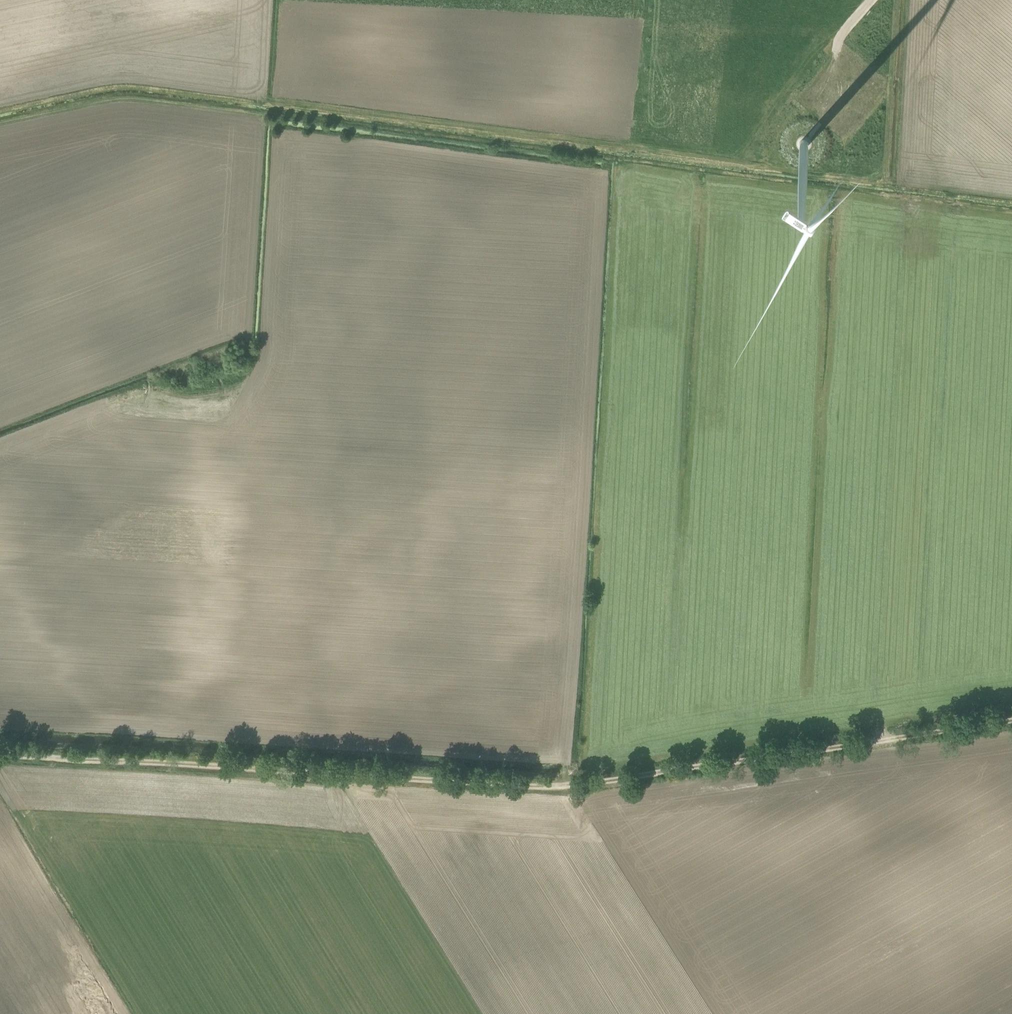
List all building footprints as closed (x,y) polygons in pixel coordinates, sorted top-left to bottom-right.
[(798,145),(797,145),(797,146),(796,146),(795,147),(794,148),(794,149),(794,150),(794,151),(794,152),(795,152),(795,153),(796,154),(797,154),(797,155),(798,155),(799,155),(800,155),(801,155),(802,154),(803,153),(803,152),(804,152),(804,151),(804,150),(804,149),(804,148),(803,147),(802,146),(801,145),(800,145),(799,145),(798,145)]
